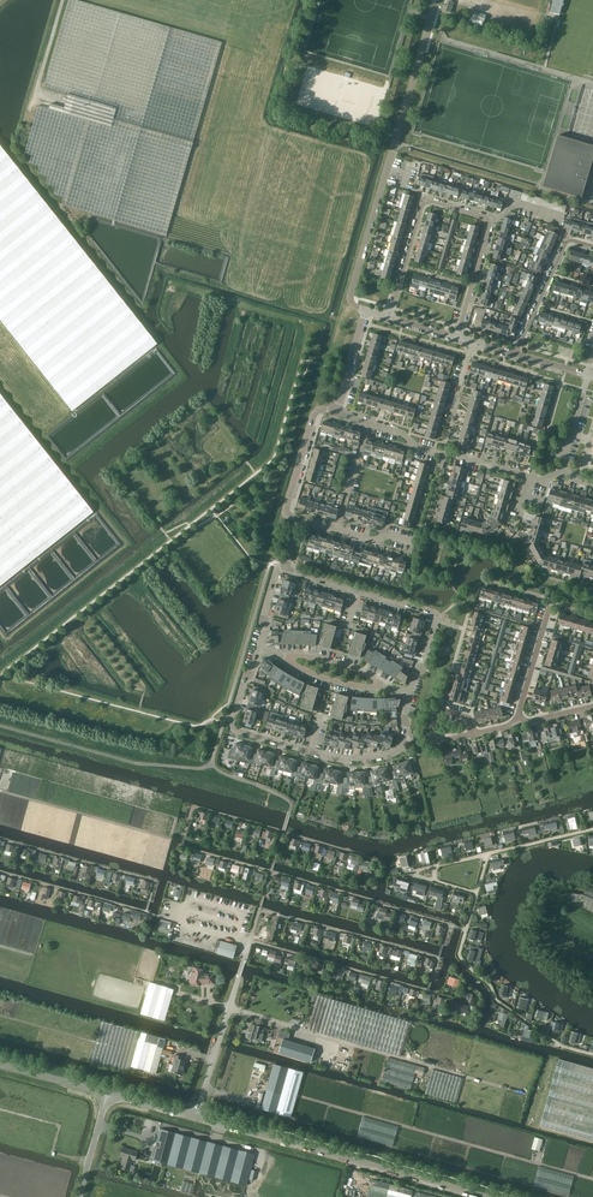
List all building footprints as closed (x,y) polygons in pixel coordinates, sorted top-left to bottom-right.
[(216,65),(222,43),(76,0),(69,0),(43,89),(67,96),(64,108),(50,104),(48,109),(38,106),(24,153),(31,156),(29,163),(39,166),(37,173),(47,176),(45,184),(56,187),(54,194),(64,197),(62,204),(166,235),(216,65)] [(564,0),(554,0),(550,12),(559,15),(564,0)] [(471,11),(468,22),(483,26),(484,23),(486,16),(475,13),(471,11)] [(567,138),(558,135),(543,187),(582,198),(590,169),(592,170),(592,146),(567,138)] [(23,175),(0,146),(0,193),(23,175)] [(433,181),(434,181),(435,177),(428,175),(427,177),(424,187),(431,189),(433,181)] [(424,187),(427,177),(424,177),(424,178),(420,177),(418,185),(424,187)] [(445,193),(447,185),(448,182),(441,180),(441,181),(438,191),(445,193)] [(438,191),(441,181),(439,181),(439,182),(434,181),(433,181),(431,189),(438,191)] [(451,194),(454,187),(454,185),(452,185),(451,186),(447,185),(445,193),(451,194)] [(460,189),(454,187),(451,194),(458,196),(460,189)] [(468,199),(470,192),(463,190),(461,197),(468,199)] [(475,201),(477,194),(470,192),(468,199),(475,201)] [(481,203),(484,196),(477,194),(475,201),(481,203)] [(406,195),(404,202),(412,204),(414,197),(406,195)] [(497,200),(498,197),(491,195),(490,198),(488,205),(495,207),(497,200)] [(488,205),(490,198),(484,196),(481,203),(488,205)] [(498,196),(498,197),(497,200),(495,207),(502,209),(504,202),(500,200),(501,197),(498,196)] [(410,211),(412,204),(404,202),(402,209),(410,211)] [(408,218),(410,211),(402,209),(400,216),(408,218)] [(435,222),(437,215),(429,212),(427,219),(435,222)] [(509,219),(505,217),(503,224),(514,227),(515,225),(511,224),(513,220),(514,220),(514,219),(515,217),(510,215),(509,219)] [(406,225),(408,218),(400,216),(398,223),(406,225)] [(434,226),(435,222),(427,219),(425,226),(433,229),(437,230),(438,227),(434,226)] [(578,232),(580,224),(581,221),(574,219),(573,222),(571,230),(578,232)] [(571,230),(573,222),(567,220),(564,228),(571,230)] [(585,234),(587,226),(588,223),(585,222),(584,225),(580,224),(578,232),(585,234)] [(404,232),(406,225),(398,223),(396,230),(404,232)] [(514,227),(503,224),(501,231),(512,234),(514,227)] [(548,224),(545,230),(550,233),(550,235),(546,233),(545,236),(556,241),(558,235),(554,233),(557,228),(548,224)] [(480,227),(472,225),(469,232),(478,234),(480,227)] [(431,236),(433,229),(425,226),(423,233),(431,236)] [(592,229),(592,228),(587,226),(585,234),(591,236),(592,229)] [(402,239),(404,232),(396,230),(394,236),(402,239)] [(512,234),(501,231),(499,238),(510,241),(512,234)] [(476,241),(478,234),(469,232),(467,239),(476,241)] [(429,243),(431,236),(423,233),(421,240),(429,243)] [(400,246),(402,239),(394,236),(392,236),(390,243),(392,243),(400,246)] [(553,247),(556,241),(545,236),(542,242),(553,247)] [(510,241),(499,238),(497,244),(507,247),(508,243),(509,244),(510,241)] [(474,248),(476,241),(467,239),(465,246),(474,248)] [(427,250),(429,243),(421,240),(419,247),(427,250)] [(550,254),(553,247),(542,242),(539,249),(550,254)] [(398,253),(400,246),(392,243),(390,250),(398,253)] [(508,248),(507,247),(497,244),(495,251),(506,255),(508,248)] [(472,255),(474,248),(465,246),(463,253),(472,255)] [(425,257),(427,250),(419,247),(417,254),(425,257)] [(547,260),(550,254),(539,249),(536,255),(538,256),(547,260)] [(396,260),(398,253),(390,250),(388,257),(396,260)] [(506,255),(495,251),(493,258),(501,260),(502,256),(506,257),(506,255)] [(576,262),(579,253),(571,251),(569,260),(576,262)] [(470,262),(472,255),(463,253),(461,260),(470,262)] [(583,264),(585,255),(579,253),(576,262),(583,264)] [(423,264),(425,257),(417,254),(415,261),(423,264)] [(589,266),(592,257),(585,255),(583,264),(589,266)] [(544,267),(547,260),(538,256),(535,263),(544,267)] [(394,267),(396,260),(388,257),(386,264),(394,267)] [(468,269),(470,262),(461,260),(459,267),(468,269)] [(541,273),(544,267),(535,263),(533,262),(530,270),(537,273),(538,271),(541,273)] [(392,274),(394,267),(386,264),(384,271),(392,274)] [(492,264),(490,271),(501,274),(502,267),(492,264)] [(466,276),(468,269),(459,267),(457,274),(466,276)] [(390,281),(392,274),(384,271),(381,278),(390,281)] [(501,274),(490,271),(488,277),(499,281),(501,274)] [(419,286),(422,276),(414,274),(410,287),(419,289),(420,286),(419,286)] [(538,278),(535,277),(531,275),(528,274),(525,280),(526,281),(528,281),(536,285),(538,278)] [(427,288),(429,278),(422,276),(419,286),(420,286),(427,288)] [(499,281),(488,277),(486,284),(497,287),(499,281)] [(434,290),(437,281),(429,278),(427,288),(434,290)] [(442,292),(444,283),(437,281),(434,290),(442,292)] [(533,291),(536,285),(528,281),(525,288),(533,291)] [(561,293),(563,284),(556,282),(554,291),(561,293)] [(448,298),(452,285),(444,283),(442,292),(446,293),(445,297),(448,298)] [(495,294),(497,287),(486,284),(484,291),(491,293),(495,294)] [(567,295),(570,286),(563,284),(561,293),(567,295)] [(460,287),(452,285),(448,298),(456,300),(460,287)] [(530,297),(533,291),(525,288),(522,286),(519,293),(520,293),(530,297)] [(574,297),(577,288),(570,286),(567,295),(574,297)] [(581,299),(584,290),(577,288),(574,297),(573,300),(576,301),(577,297),(581,299)] [(587,304),(588,301),(590,292),(584,290),(581,299),(580,302),(587,304)] [(489,300),(491,293),(484,291),(482,298),(489,300)] [(527,304),(530,297),(520,293),(519,296),(521,297),(520,301),(527,304)] [(492,301),(489,300),(482,298),(480,304),(490,307),(492,301)] [(524,310),(527,304),(520,301),(517,307),(524,310)] [(521,317),(524,310),(517,307),(514,313),(521,317)] [(485,310),(479,308),(474,325),(480,327),(483,319),(485,310)] [(545,323),(548,314),(541,312),(540,317),(535,316),(533,325),(537,326),(538,321),(545,323)] [(552,325),(555,316),(548,314),(545,323),(545,326),(551,328),(552,325)] [(559,327),(561,318),(555,316),(552,325),(559,327)] [(512,318),(510,324),(504,322),(503,325),(500,333),(514,337),(519,320),(512,318)] [(566,329),(568,320),(561,318),(559,327),(566,329)] [(487,329),(489,321),(483,319),(480,327),(487,329)] [(573,331),(575,322),(568,320),(566,329),(573,331)] [(494,331),(496,323),(489,321),(487,329),(494,331)] [(500,333),(503,325),(504,322),(500,321),(499,324),(496,323),(494,331),(500,333)] [(582,324),(575,322),(573,331),(579,333),(582,324)] [(374,334),(372,341),(381,343),(383,336),(374,334)] [(379,350),(381,343),(372,341),(370,348),(379,350)] [(403,352),(406,343),(399,341),(397,350),(403,352)] [(410,354),(413,345),(406,343),(403,352),(410,354)] [(417,359),(420,347),(413,345),(410,354),(414,355),(414,358),(417,359)] [(424,358),(427,349),(420,347),(417,359),(420,360),(421,357),(424,358)] [(377,357),(379,350),(370,348),(368,355),(377,357)] [(431,360),(434,351),(427,349),(424,358),(431,360)] [(438,362),(441,353),(434,351),(431,360),(438,362)] [(445,364),(448,355),(441,353),(438,362),(445,364)] [(377,357),(368,355),(366,362),(375,364),(377,357)] [(455,357),(448,355),(445,364),(444,366),(447,367),(448,365),(452,366),(455,357)] [(375,364),(366,362),(364,368),(373,371),(375,364)] [(477,374),(480,365),(473,363),(470,372),(477,374)] [(484,376),(487,367),(480,365),(477,374),(484,376)] [(491,378),(494,369),(487,367),(484,376),(491,378)] [(373,371),(364,368),(362,375),(371,378),(373,371)] [(498,380),(501,371),(494,369),(491,378),(498,380)] [(505,382),(508,373),(501,371),(498,380),(505,382)] [(512,384),(515,375),(508,373),(505,382),(512,384)] [(519,386),(522,377),(515,375),(512,384),(519,386)] [(526,388),(529,379),(522,377),(519,386),(518,388),(521,388),(522,387),(526,388)] [(449,391),(451,384),(442,381),(440,388),(449,391)] [(554,386),(545,384),(543,391),(552,393),(554,386)] [(447,398),(449,391),(440,388),(438,395),(447,398)] [(483,393),(474,390),(472,397),(481,400),(483,393)] [(550,400),(552,393),(543,391),(541,398),(550,400)] [(365,404),(367,395),(360,393),(358,402),(365,404)] [(93,511),(0,394),(0,585),(93,511)] [(372,406),(374,397),(367,395),(365,404),(372,406)] [(444,405),(447,398),(438,395),(435,402),(444,405)] [(379,408),(381,399),(374,397),(372,406),(379,408)] [(479,407),(481,400),(472,397),(470,404),(479,407)] [(548,407),(550,400),(541,398),(539,402),(538,401),(537,404),(539,405),(548,407)] [(386,410),(388,401),(381,399),(379,408),(386,410)] [(392,412),(395,403),(388,401),(386,410),(392,412)] [(442,411),(444,405),(435,402),(433,409),(442,411)] [(399,414),(402,405),(395,403),(392,412),(399,414)] [(479,407),(470,404),(468,411),(477,414),(479,407)] [(406,416),(409,407),(402,405),(399,414),(406,416)] [(546,414),(548,407),(539,405),(537,412),(546,414)] [(413,418),(416,409),(409,407),(406,416),(413,418)] [(440,418),(442,411),(433,409),(431,416),(440,418)] [(475,421),(477,414),(468,411),(466,418),(475,421)] [(544,421),(546,414),(537,412),(535,418),(544,421)] [(438,425),(440,418),(431,416),(429,423),(438,425)] [(475,421),(466,418),(463,425),(473,428),(475,421)] [(542,428),(544,421),(535,418),(533,426),(542,428)] [(327,433),(330,422),(324,421),(321,431),(327,433)] [(333,435),(337,422),(333,421),(333,423),(330,422),(327,433),(333,435)] [(340,437),(343,426),(340,425),(341,423),(337,422),(333,435),(340,437)] [(436,432),(438,425),(429,423),(427,430),(436,432)] [(346,439),(349,426),(346,425),(345,427),(343,426),(340,437),(346,439)] [(475,428),(473,428),(463,425),(461,432),(470,435),(472,431),(474,431),(475,428)] [(352,441),(355,430),(353,429),(353,427),(349,426),(346,439),(352,441)] [(355,430),(352,441),(351,444),(358,446),(359,442),(362,432),(355,430)] [(434,439),(436,432),(427,430),(425,437),(434,439)] [(470,435),(461,432),(459,439),(468,442),(472,443),(473,440),(469,439),(470,435)] [(497,449),(501,436),(502,434),(495,432),(495,435),(491,446),(495,447),(494,448),(497,449)] [(491,446),(495,435),(488,433),(485,445),(487,446),(488,444),(491,446)] [(504,449),(507,438),(508,436),(505,436),(504,437),(501,436),(497,449),(500,450),(500,448),(504,449)] [(510,453),(513,440),(507,438),(504,449),(508,450),(507,452),(510,453)] [(468,442),(459,439),(457,446),(466,449),(468,442)] [(522,456),(526,444),(523,443),(523,440),(520,439),(519,442),(520,442),(516,453),(520,454),(519,456),(522,456)] [(371,452),(374,442),(367,440),(364,451),(371,452)] [(377,454),(381,441),(377,440),(377,442),(374,442),(371,452),(377,454)] [(520,442),(519,442),(513,440),(510,453),(512,454),(513,452),(516,453),(520,442)] [(383,456),(386,445),(384,445),(384,443),(381,441),(377,454),(383,456)] [(530,453),(534,455),(537,445),(529,443),(529,445),(526,444),(522,456),(525,457),(525,456),(529,457),(530,453)] [(389,458),(393,445),(390,444),(389,446),(386,445),(383,456),(388,458),(389,458)] [(395,463),(399,449),(396,448),(397,446),(393,445),(389,458),(388,458),(387,461),(395,463)] [(316,448),(314,454),(323,457),(325,451),(316,448)] [(405,451),(399,449),(395,463),(402,465),(403,462),(402,461),(405,451)] [(323,457),(314,454),(312,461),(321,464),(323,457)] [(321,464),(312,461),(310,467),(319,470),(321,464)] [(420,462),(418,468),(428,471),(430,465),(420,462)] [(466,469),(453,465),(453,467),(454,468),(453,472),(464,475),(466,469)] [(319,470),(310,467),(308,473),(317,476),(319,470)] [(426,478),(428,471),(418,468),(416,475),(426,478)] [(468,476),(464,475),(453,472),(452,476),(450,475),(450,478),(462,481),(466,482),(468,476)] [(317,476),(308,473),(306,480),(316,483),(317,476)] [(424,484),(426,478),(416,475),(415,481),(424,484)] [(462,481),(450,478),(449,480),(451,480),(450,484),(461,487),(462,481)] [(514,487),(515,483),(504,480),(503,486),(515,490),(516,487),(514,487)] [(422,490),(424,484),(415,481),(413,487),(422,490)] [(461,487),(450,484),(449,488),(447,488),(446,490),(459,494),(461,487)] [(554,502),(559,485),(557,484),(555,489),(551,488),(548,499),(553,501),(553,502),(554,502)] [(560,506),(564,492),(560,491),(562,486),(559,485),(554,502),(554,504),(560,506)] [(514,492),(515,490),(503,486),(501,492),(512,495),(513,491),(514,492)] [(420,496),(422,490),(413,487),(411,494),(420,496)] [(566,508),(571,489),(569,488),(567,493),(564,492),(560,506),(566,508)] [(572,510),(576,495),(573,494),(574,489),(571,489),(566,508),(572,510)] [(459,494),(446,490),(445,492),(447,493),(446,497),(453,499),(457,500),(459,494)] [(511,499),(512,495),(501,492),(498,492),(497,494),(500,495),(499,498),(512,502),(512,500),(511,499)] [(578,512),(584,492),(581,492),(580,496),(576,495),(572,510),(578,512)] [(584,513),(585,510),(589,499),(585,498),(587,493),(584,492),(578,512),(584,513)] [(418,503),(420,496),(411,494),(409,500),(418,503)] [(446,497),(443,496),(442,500),(440,499),(439,502),(452,505),(453,499),(446,497)] [(304,509),(308,498),(301,497),(298,507),(304,509)] [(310,513),(314,500),(308,498),(304,509),(307,510),(307,512),(310,513)] [(511,504),(512,502),(499,498),(497,505),(508,508),(509,504),(511,504)] [(317,513),(320,502),(314,500),(310,513),(314,514),(314,512),(317,513)] [(417,509),(418,503),(409,500),(407,506),(417,509)] [(323,517),(326,504),(320,502),(317,513),(320,514),(319,516),(323,517)] [(452,505),(439,502),(439,504),(440,504),(439,508),(450,511),(452,505)] [(329,517),(333,506),(326,504),(323,517),(326,518),(327,516),(329,517)] [(339,508),(338,507),(338,506),(334,504),(333,506),(329,517),(336,519),(339,508)] [(352,517),(355,506),(348,504),(345,515),(352,517)] [(507,512),(508,508),(497,505),(495,511),(505,514),(508,515),(509,512),(507,512)] [(357,521),(361,508),(355,506),(352,517),(354,518),(354,520),(357,521)] [(370,524),(375,508),(368,506),(367,510),(364,521),(367,521),(366,523),(370,524)] [(415,515),(417,509),(407,506),(405,512),(415,515)] [(364,521),(367,510),(361,508),(357,521),(361,522),(361,520),(364,521)] [(377,524),(381,510),(375,508),(370,524),(373,525),(374,524),(377,524)] [(450,511),(439,508),(438,512),(437,512),(436,514),(448,518),(449,515),(451,515),(451,513),(450,512),(450,511)] [(383,511),(381,510),(377,524),(383,526),(386,515),(382,514),(383,511)] [(505,514),(495,511),(493,511),(493,513),(495,514),(494,517),(502,524),(505,514)] [(413,522),(415,515),(405,512),(403,519),(413,522)] [(448,518),(436,514),(435,516),(437,517),(435,521),(449,525),(451,519),(448,518)] [(533,520),(532,522),(544,526),(546,519),(535,516),(534,520),(533,520)] [(492,529),(502,524),(494,517),(488,520),(492,529)] [(466,531),(470,520),(463,518),(460,531),(462,531),(463,530),(466,531)] [(411,528),(413,522),(403,519),(402,525),(411,528)] [(473,531),(476,522),(470,520),(466,531),(470,532),(470,534),(472,534),(473,531)] [(483,534),(492,529),(488,520),(482,523),(483,534)] [(483,534),(482,523),(476,522),(473,531),(483,534)] [(544,526),(532,522),(531,524),(533,525),(532,529),(543,532),(542,532),(545,533),(546,530),(543,529),(544,526)] [(543,532),(532,529),(531,532),(529,532),(528,534),(532,535),(541,538),(542,532),(543,532)] [(313,549),(319,530),(316,530),(315,534),(311,533),(310,536),(307,536),(305,543),(308,544),(307,547),(313,549)] [(320,548),(323,537),(320,536),(321,531),(319,530),(313,549),(319,551),(320,548)] [(327,550),(331,534),(328,533),(327,538),(323,537),(320,548),(327,550)] [(332,555),(336,541),(332,540),(334,535),(331,534),(327,550),(325,553),(332,555)] [(539,544),(541,538),(532,535),(529,545),(539,544)] [(338,557),(343,538),(341,537),(339,542),(336,541),(332,555),(338,557)] [(344,559),(344,558),(348,544),(345,543),(346,539),(343,538),(338,557),(344,559)] [(355,546),(348,544),(344,558),(350,560),(354,561),(357,552),(354,550),(355,546)] [(534,554),(545,549),(543,546),(540,547),(539,544),(529,545),(534,554)] [(372,563),(376,548),(374,547),(372,551),(369,550),(365,564),(371,566),(372,563)] [(365,564),(369,550),(362,548),(361,553),(357,552),(354,561),(359,563),(359,562),(365,564)] [(378,565),(381,554),(378,553),(379,548),(376,548),(372,563),(378,565)] [(539,564),(545,556),(543,553),(545,552),(544,549),(545,549),(534,554),(539,564)] [(384,567),(389,551),(386,550),(385,555),(381,554),(378,565),(378,567),(383,569),(384,567)] [(390,571),(394,558),(390,557),(392,552),(389,551),(384,567),(383,570),(390,571)] [(396,573),(397,570),(401,555),(399,554),(397,559),(394,558),(390,571),(396,573)] [(549,566),(551,557),(552,555),(549,554),(548,556),(545,556),(539,564),(549,566)] [(404,556),(401,555),(397,570),(403,572),(406,561),(403,560),(404,556)] [(555,570),(559,556),(555,555),(555,558),(551,557),(549,566),(548,570),(550,570),(550,569),(555,570)] [(560,573),(564,561),(561,560),(562,557),(559,556),(555,570),(558,571),(558,573),(560,573)] [(567,574),(571,560),(568,559),(567,562),(564,561),(560,573),(562,574),(563,572),(567,574)] [(573,577),(576,565),(573,564),(574,561),(571,560),(567,574),(571,575),(570,576),(573,577)] [(586,577),(591,561),(584,560),(582,566),(580,574),(581,574),(584,575),(584,577),(586,577)] [(580,574),(582,566),(576,565),(573,577),(575,578),(575,576),(580,578),(581,574),(580,574)] [(294,579),(286,577),(284,582),(283,582),(282,586),(294,590),(296,583),(293,582),(294,579)] [(296,590),(294,590),(282,586),(281,591),(282,591),(280,596),(289,599),(290,595),(294,597),(296,590)] [(486,600),(490,586),(487,586),(486,589),(482,588),(479,598),(486,600)] [(492,601),(495,591),(491,590),(492,587),(490,586),(486,600),(492,601)] [(310,601),(313,591),(313,590),(307,588),(303,601),(310,603),(310,601)] [(498,603),(502,590),(499,589),(498,592),(495,591),(492,601),(498,603)] [(316,603),(320,592),(320,591),(313,590),(313,591),(310,601),(310,603),(316,605),(317,603),(316,603)] [(505,605),(507,595),(504,594),(505,591),(502,590),(498,603),(505,605)] [(322,605),(325,595),(326,593),(320,591),(320,592),(316,603),(317,603),(322,605)] [(328,608),(332,595),(326,593),(325,595),(322,605),(322,607),(328,608)] [(511,607),(515,593),(512,593),(511,596),(507,595),(505,605),(511,607)] [(517,608),(520,598),(516,597),(517,594),(515,593),(511,607),(517,608)] [(334,610),(338,599),(338,597),(332,595),(328,608),(334,610)] [(293,600),(289,599),(280,596),(278,601),(276,605),(288,609),(290,603),(292,604),(293,600)] [(523,610),(527,597),(524,596),(523,599),(520,598),(517,608),(523,610)] [(345,599),(344,599),(338,597),(338,599),(334,610),(341,612),(345,599)] [(530,612),(532,602),(529,601),(530,598),(527,597),(523,610),(530,612)] [(536,613),(540,600),(537,599),(536,603),(532,602),(530,612),(536,613)] [(290,609),(288,609),(276,605),(275,610),(276,610),(274,615),(288,619),(289,616),(288,616),(290,609)] [(367,620),(370,608),(371,606),(364,605),(360,618),(367,620)] [(373,622),(377,608),(371,606),(370,608),(367,620),(373,622)] [(380,621),(383,612),(383,610),(377,608),(373,622),(379,624),(380,621)] [(386,623),(389,612),(383,610),(383,612),(380,621),(386,623)] [(564,625),(567,615),(564,614),(565,612),(562,611),(558,624),(564,625)] [(392,627),(395,615),(396,614),(389,612),(386,623),(385,625),(392,627)] [(485,615),(475,612),(473,619),(483,622),(485,615)] [(398,629),(402,616),(396,614),(395,615),(392,627),(398,629)] [(571,627),(574,614),(572,614),(571,616),(567,615),(564,625),(571,627)] [(577,629),(580,619),(576,618),(577,615),(574,614),(571,627),(577,629)] [(424,623),(426,618),(417,615),(416,619),(414,618),(412,624),(424,628),(425,623),(424,623)] [(583,631),(587,618),(584,617),(583,620),(580,619),(577,629),(583,631)] [(589,633),(592,623),(589,622),(589,619),(587,618),(583,631),(589,633)] [(483,622),(473,619),(472,625),(475,626),(482,628),(482,627),(483,622)] [(332,649),(338,628),(338,627),(326,624),(324,631),(322,631),(320,638),(322,638),(320,646),(332,649)] [(422,632),(424,628),(412,624),(410,631),(412,631),(412,635),(420,637),(422,632)] [(530,634),(532,628),(522,625),(520,631),(530,634)] [(485,628),(482,627),(482,628),(475,626),(473,632),(483,635),(485,628)] [(279,644),(278,633),(278,631),(272,631),(272,630),(271,630),(272,636),(269,636),(267,643),(267,644),(272,643),(273,645),(279,644)] [(528,641),(530,634),(520,631),(518,638),(528,641)] [(318,633),(311,632),(309,645),(316,646),(318,633)] [(367,635),(355,632),(348,654),(360,658),(362,650),(364,650),(367,644),(364,643),(367,635)] [(483,635),(473,632),(471,638),(481,641),(483,635)] [(420,637),(412,635),(407,633),(406,637),(408,637),(406,644),(419,647),(419,643),(420,637)] [(481,641),(471,638),(470,644),(480,647),(481,641)] [(526,647),(528,641),(518,638),(516,644),(526,647)] [(564,643),(552,639),(551,643),(549,642),(548,645),(562,649),(564,643)] [(419,647),(406,644),(405,643),(403,648),(401,653),(415,656),(416,651),(417,651),(419,647)] [(526,647),(516,644),(513,643),(512,649),(515,650),(525,653),(526,647)] [(480,647),(470,644),(468,651),(478,654),(480,647)] [(562,649),(548,645),(547,648),(550,649),(549,652),(560,655),(562,649)] [(369,663),(375,651),(369,648),(363,660),(369,663)] [(523,659),(525,653),(515,650),(513,657),(523,659)] [(375,665),(381,654),(375,651),(369,663),(375,665)] [(478,654),(468,651),(466,657),(476,660),(478,654)] [(512,655),(501,652),(499,656),(510,660),(512,655)] [(560,655),(549,652),(548,655),(545,654),(544,657),(558,662),(560,655)] [(380,668),(386,659),(387,657),(381,654),(375,665),(380,668)] [(476,660),(466,657),(464,663),(474,666),(476,660)] [(521,666),(523,659),(513,657),(511,663),(521,666)] [(558,662),(544,657),(543,660),(546,661),(545,665),(556,668),(558,662)] [(267,674),(273,665),(273,664),(268,661),(267,662),(263,659),(260,666),(262,668),(259,672),(260,671),(265,675),(267,674)] [(385,672),(391,662),(386,659),(380,668),(385,672)] [(390,675),(398,664),(392,660),(391,662),(385,672),(390,675)] [(519,672),(521,666),(511,663),(502,661),(501,665),(508,667),(508,665),(510,666),(509,669),(519,672)] [(474,666),(464,663),(462,669),(472,672),(474,666)] [(272,677),(278,668),(273,664),(273,665),(267,674),(272,677)] [(395,678),(403,667),(398,664),(390,675),(395,678)] [(408,671),(403,667),(395,678),(400,682),(401,681),(405,684),(406,684),(408,677),(406,675),(409,671),(409,670),(408,671)] [(277,681),(283,671),(278,668),(272,677),(277,681)] [(462,669),(461,675),(461,676),(467,677),(467,678),(470,679),(472,672),(462,669)] [(517,678),(519,672),(509,669),(507,675),(517,678)] [(282,686),(288,676),(288,674),(283,671),(277,681),(276,683),(282,686)] [(287,689),(294,678),(294,677),(288,674),(288,676),(282,686),(287,689)] [(461,676),(461,675),(457,674),(456,678),(453,677),(452,680),(465,684),(467,678),(467,677),(461,676)] [(515,685),(517,678),(507,675),(505,682),(515,685)] [(293,692),(298,682),(299,680),(294,677),(294,678),(287,689),(293,692)] [(299,695),(305,683),(299,680),(298,682),(293,692),(299,695)] [(465,684),(452,680),(451,682),(455,683),(454,687),(463,690),(465,684)] [(591,680),(589,685),(583,687),(586,700),(589,699),(588,696),(592,695),(591,692),(592,692),(592,681),(591,680)] [(514,691),(515,685),(505,682),(504,688),(514,691)] [(314,711),(320,689),(308,685),(306,693),(304,692),(302,699),(304,700),(302,707),(314,711)] [(577,688),(576,685),(570,687),(573,700),(575,699),(575,696),(578,696),(578,695),(577,688)] [(252,691),(250,696),(262,699),(264,700),(265,694),(266,694),(267,690),(254,686),(252,692),(252,691)] [(463,690),(454,687),(453,690),(449,689),(449,692),(462,696),(463,690)] [(573,700),(570,687),(563,688),(566,698),(569,698),(570,700),(573,700)] [(586,700),(583,687),(577,688),(578,695),(578,696),(579,698),(583,698),(583,700),(586,700)] [(512,697),(514,691),(504,688),(502,694),(512,697)] [(566,698),(563,688),(557,690),(560,703),(563,702),(562,699),(566,698)] [(538,703),(541,690),(535,689),(532,699),(536,700),(535,703),(538,703)] [(545,701),(548,692),(541,690),(538,703),(540,704),(541,701),(545,702),(545,701)] [(560,703),(557,690),(550,691),(551,691),(548,692),(545,701),(552,699),(553,701),(557,700),(557,703),(560,703)] [(462,696),(449,692),(448,695),(451,696),(450,700),(460,702),(462,696)] [(349,697),(337,693),(330,716),(342,719),(345,711),(347,712),(348,705),(347,705),(349,697)] [(510,703),(512,697),(502,694),(500,701),(507,703),(510,703)] [(260,706),(262,699),(250,696),(249,700),(250,700),(248,706),(257,708),(259,709),(260,706)] [(357,711),(359,699),(359,698),(353,697),(351,710),(357,711)] [(401,699),(396,700),(396,698),(389,698),(389,699),(390,712),(397,711),(397,712),(397,707),(399,707),(401,700),(401,699)] [(262,710),(259,709),(257,708),(248,706),(246,711),(244,715),(256,719),(258,713),(261,713),(262,710)] [(501,706),(495,708),(497,718),(504,716),(501,706)] [(491,719),(497,718),(495,708),(488,709),(491,719)] [(484,721),(491,719),(488,709),(482,711),(484,721)] [(478,722),(484,721),(482,711),(475,712),(478,722)] [(273,729),(277,716),(270,714),(266,727),(273,729)] [(258,719),(256,719),(244,715),(243,720),(244,720),(242,725),(251,728),(252,724),(256,726),(258,719)] [(588,717),(588,718),(584,719),(586,728),(590,727),(591,732),(592,732),(592,715),(588,717)] [(279,731),(283,718),(277,716),(273,729),(279,731)] [(285,733),(289,719),(283,718),(279,731),(285,733)] [(291,735),(295,721),(289,719),(285,733),(291,735)] [(578,734),(578,731),(582,730),(579,720),(573,721),(573,722),(573,723),(572,723),(568,724),(570,733),(571,733),(571,736),(572,736),(578,735),(578,734)] [(298,736),(301,723),(295,721),(291,735),(298,736)] [(308,729),(307,729),(308,725),(301,723),(298,736),(304,738),(305,735),(306,735),(308,729)] [(547,738),(551,737),(557,736),(558,741),(557,741),(564,739),(560,723),(553,725),(554,727),(552,728),(552,727),(552,728),(545,730),(545,729),(544,729),(545,731),(541,732),(543,743),(547,742),(547,738)] [(529,742),(531,741),(531,743),(538,741),(538,740),(540,740),(538,733),(534,734),(533,729),(527,731),(527,732),(522,733),(523,741),(529,740),(529,742)] [(330,745),(333,734),(334,732),(328,730),(327,734),(325,734),(324,740),(325,740),(324,744),(330,745)] [(336,747),(341,732),(339,736),(333,734),(330,745),(336,747)] [(343,747),(347,734),(341,732),(336,747),(337,747),(337,746),(343,747)] [(349,749),(354,732),(353,736),(347,734),(343,747),(349,749)] [(357,747),(360,734),(354,732),(349,749),(350,749),(351,746),(357,747)] [(388,732),(387,734),(384,746),(391,748),(394,734),(388,732)] [(371,746),(374,734),(368,733),(367,736),(363,749),(365,744),(371,746)] [(377,748),(381,733),(380,736),(374,734),(371,746),(377,748)] [(384,746),(387,734),(381,733),(377,748),(378,744),(384,746)] [(520,745),(518,737),(517,737),(516,733),(508,735),(509,740),(505,741),(507,750),(511,749),(511,747),(520,745)] [(363,749),(367,736),(360,734),(357,747),(363,749)] [(505,747),(503,739),(499,740),(499,738),(489,741),(491,749),(496,748),(496,749),(505,747)] [(483,752),(483,754),(484,754),(488,753),(485,743),(481,744),(481,742),(477,743),(477,742),(471,744),(474,753),(478,752),(478,753),(483,752)] [(243,753),(246,746),(236,743),(234,750),(231,749),(228,758),(238,761),(241,752),(243,753)] [(250,755),(252,748),(250,747),(251,746),(246,745),(246,746),(243,753),(241,752),(238,761),(248,763),(251,764),(253,756),(250,755)] [(452,759),(461,757),(463,761),(468,760),(466,748),(465,748),(466,751),(461,752),(459,746),(459,747),(447,750),(447,749),(448,755),(445,755),(444,755),(447,765),(453,764),(452,759)] [(266,759),(268,752),(258,749),(256,757),(253,756),(251,764),(254,765),(256,766),(260,768),(262,764),(263,759),(266,759)] [(268,751),(268,752),(266,759),(263,759),(262,764),(270,766),(270,769),(272,770),(273,770),(275,762),(272,761),(274,754),(273,754),(273,753),(268,751)] [(288,766),(290,759),(281,756),(279,763),(275,762),(273,770),(277,771),(277,768),(279,769),(279,770),(283,771),(284,770),(285,765),(288,766)] [(290,758),(290,759),(288,766),(285,765),(284,770),(293,773),(292,776),(295,777),(298,769),(294,768),(297,761),(295,760),(295,759),(290,758)] [(402,762),(402,763),(405,770),(402,771),(404,776),(413,773),(413,776),(417,775),(415,767),(411,768),(409,761),(407,761),(407,760),(402,762)] [(301,770),(298,769),(295,777),(299,778),(298,779),(305,781),(306,778),(306,777),(307,772),(310,772),(312,765),(303,762),(301,770)] [(405,770),(402,763),(393,766),(396,773),(392,774),(394,782),(398,781),(397,778),(399,777),(399,778),(404,777),(404,776),(402,771),(405,770)] [(312,764),(312,765),(310,772),(307,772),(306,777),(315,779),(314,782),(318,783),(320,775),(317,774),(319,767),(317,767),(317,766),(312,764)] [(380,768),(380,769),(382,776),(379,777),(380,782),(382,782),(382,784),(383,784),(390,783),(394,782),(392,774),(389,775),(387,768),(385,768),(385,767),(380,768)] [(333,778),(335,770),(325,769),(324,776),(320,775),(318,783),(322,784),(323,785),(328,786),(329,785),(329,783),(330,777),(333,778)] [(335,769),(335,770),(333,778),(330,777),(329,783),(339,784),(338,787),(343,788),(344,780),(340,779),(341,772),(339,771),(340,770),(335,769)] [(382,776),(380,769),(371,771),(372,779),(369,779),(370,787),(375,786),(374,784),(375,783),(376,784),(381,783),(380,782),(379,777),(382,776)] [(357,771),(357,772),(358,780),(355,780),(355,785),(355,788),(365,788),(370,787),(369,779),(365,780),(364,772),(362,772),(362,771),(357,771)] [(358,780),(357,772),(348,773),(348,780),(344,780),(343,788),(349,788),(350,789),(355,789),(355,788),(355,785),(355,780),(358,780)] [(575,814),(567,816),(568,819),(570,829),(580,827),(579,824),(577,817),(576,817),(575,814)] [(220,819),(214,817),(212,822),(216,823),(215,824),(218,825),(220,819)] [(234,822),(227,820),(226,825),(229,826),(229,828),(232,829),(234,822)] [(544,823),(538,824),(539,829),(540,834),(545,833),(544,829),(545,829),(550,828),(550,831),(558,829),(557,827),(557,825),(559,824),(558,822),(556,822),(556,820),(544,823)] [(537,835),(536,831),(537,830),(537,827),(535,828),(535,825),(522,828),(524,834),(528,833),(529,836),(537,835)] [(259,830),(253,828),(251,835),(258,837),(259,830)] [(245,832),(238,830),(237,835),(240,836),(240,837),(243,838),(244,838),(245,836),(244,835),(245,832)] [(516,839),(515,838),(515,835),(516,835),(515,831),(514,831),(514,830),(503,832),(506,842),(516,839)] [(264,831),(262,837),(264,838),(265,837),(271,839),(273,832),(267,831),(266,832),(264,831)] [(493,836),(485,838),(487,846),(495,844),(493,836)] [(582,837),(573,839),(574,847),(584,845),(582,837)] [(298,847),(300,841),(292,839),(291,840),(290,840),(289,843),(291,843),(289,848),(295,850),(296,846),(298,847)] [(472,840),(464,842),(466,850),(474,848),(472,840)] [(10,856),(13,846),(7,844),(8,843),(3,841),(3,843),(7,844),(5,851),(4,854),(10,856)] [(310,845),(304,843),(302,848),(306,849),(305,850),(310,852),(311,849),(309,848),(310,845)] [(452,853),(450,845),(440,847),(442,855),(452,853)] [(317,846),(315,852),(321,854),(321,855),(322,855),(322,856),(325,856),(326,853),(327,850),(324,849),(325,848),(323,847),(317,846)] [(335,852),(328,850),(327,855),(330,856),(330,858),(333,859),(335,852)] [(189,853),(182,851),(181,857),(184,858),(184,859),(187,860),(189,853)] [(427,864),(433,863),(430,851),(421,853),(422,861),(426,860),(427,864)] [(339,859),(346,861),(348,854),(341,852),(339,859)] [(202,856),(195,854),(194,859),(197,860),(197,861),(200,862),(202,856)] [(410,866),(409,858),(408,855),(399,858),(401,868),(405,867),(405,868),(408,867),(408,866),(410,866)] [(350,863),(358,866),(360,858),(353,856),(350,863)] [(62,860),(62,858),(59,857),(58,859),(55,858),(53,864),(59,866),(60,863),(61,864),(62,861),(60,861),(61,859),(62,860)] [(214,859),(208,857),(206,863),(210,864),(209,865),(212,866),(214,859)] [(503,858),(499,859),(491,861),(492,864),(491,865),(491,867),(493,867),(494,871),(494,870),(501,868),(500,865),(504,864),(504,861),(504,859),(503,860),(503,858)] [(75,863),(69,861),(67,867),(71,868),(70,869),(73,870),(75,863)] [(219,867),(219,870),(225,871),(225,869),(227,869),(229,863),(221,861),(219,867)] [(238,873),(240,867),(233,865),(232,870),(235,871),(235,872),(238,873)] [(246,868),(243,879),(250,881),(253,870),(246,868)] [(263,875),(257,873),(255,880),(258,881),(259,880),(261,881),(263,875)] [(7,884),(6,886),(12,888),(13,885),(14,879),(8,877),(7,884)] [(395,878),(393,885),(400,887),(400,890),(407,892),(410,880),(407,879),(407,878),(403,877),(403,878),(399,877),(398,879),(395,878)] [(290,880),(284,878),(282,884),(286,885),(285,886),(288,887),(290,880)] [(492,881),(485,883),(487,891),(487,892),(488,892),(489,894),(495,892),(498,888),(497,885),(498,885),(496,878),(491,880),(492,881)] [(413,887),(412,889),(417,891),(416,894),(423,896),(424,893),(425,891),(426,892),(428,888),(426,888),(426,886),(427,884),(419,882),(415,881),(413,887)] [(30,884),(23,882),(22,889),(28,891),(30,884)] [(302,884),(296,882),(294,889),(300,890),(302,884)] [(314,888),(308,886),(305,885),(304,887),(307,888),(306,891),(310,892),(309,893),(312,894),(314,888)] [(430,891),(429,895),(434,896),(438,897),(434,908),(441,910),(442,906),(442,904),(441,904),(444,896),(445,892),(443,892),(444,889),(437,887),(432,886),(430,891)] [(589,886),(588,886),(588,887),(581,895),(584,895),(588,889),(589,889),(590,888),(591,888),(592,889),(592,888),(589,886)] [(591,888),(590,888),(589,889),(588,889),(584,895),(581,895),(568,893),(568,896),(557,894),(555,900),(565,904),(592,914),(592,889),(591,888)] [(465,895),(462,894),(454,892),(451,901),(459,903),(460,899),(464,900),(465,895)] [(340,895),(333,893),(331,899),(338,901),(340,895)] [(360,900),(353,898),(352,905),(358,906),(357,909),(363,911),(365,905),(359,903),(360,900)] [(89,900),(87,906),(87,908),(93,910),(94,906),(95,902),(89,900)] [(485,904),(478,906),(480,914),(481,914),(482,915),(483,916),(487,915),(488,914),(485,904)] [(390,921),(392,915),(386,913),(387,910),(381,908),(379,914),(385,916),(384,919),(390,921)] [(124,913),(122,919),(128,921),(130,918),(136,919),(139,920),(139,919),(141,914),(134,912),(131,911),(130,915),(124,913)] [(406,915),(402,914),(399,913),(398,919),(401,920),(401,921),(404,922),(406,915)] [(431,922),(424,920),(422,927),(429,929),(431,922)] [(301,925),(299,924),(293,922),(291,929),(299,931),(301,925)] [(444,926),(437,925),(435,931),(442,933),(444,926)] [(311,928),(310,933),(314,934),(320,936),(322,936),(323,930),(321,929),(315,928),(315,929),(311,928)] [(549,933),(550,932),(549,932),(549,931),(548,931),(547,931),(546,931),(545,931),(543,928),(543,929),(544,932),(543,933),(542,934),(542,935),(542,936),(543,937),(543,938),(544,938),(544,939),(545,939),(546,940),(547,940),(548,939),(549,939),(550,939),(552,941),(550,938),(551,937),(551,936),(551,935),(551,934),(550,934),(550,935),(550,936),(550,937),(549,938),(548,938),(548,939),(547,939),(546,939),(545,938),(544,937),(543,936),(543,935),(543,934),(544,933),(545,932),(546,932),(547,932),(548,932),(549,933)] [(552,935),(552,934),(552,933),(551,932),(551,931),(550,931),(549,930),(548,930),(547,930),(545,930),(545,928),(543,928),(545,931),(546,931),(547,931),(548,931),(549,931),(549,932),(550,932),(550,933),(551,934),(551,935),(551,936),(551,937),(550,938),(552,941),(553,940),(552,938),(552,937),(552,936),(552,935)] [(469,936),(468,938),(471,939),(471,940),(473,941),(474,940),(477,941),(478,939),(481,940),(483,933),(471,929),(469,936)] [(544,932),(543,929),(542,930),(541,932),(540,933),(540,935),(540,936),(540,937),(541,939),(542,940),(543,941),(545,942),(546,942),(548,942),(549,942),(550,941),(552,941),(550,939),(549,939),(548,939),(547,940),(546,940),(545,939),(544,939),(544,938),(543,938),(543,937),(542,936),(542,935),(542,934),(543,933),(544,932)] [(325,930),(323,936),(326,937),(325,938),(328,939),(328,940),(334,942),(337,933),(327,931),(325,930)] [(354,938),(345,936),(343,942),(353,944),(354,938)] [(233,958),(237,945),(221,940),(217,953),(233,958)] [(370,951),(372,944),(365,942),(365,943),(364,943),(363,947),(364,947),(364,948),(367,949),(367,950),(370,951)] [(574,947),(573,947),(573,948),(573,949),(572,950),(567,947),(567,946),(568,945),(567,945),(566,949),(571,951),(571,953),(575,954),(577,953),(582,955),(582,957),(586,959),(588,954),(585,952),(584,951),(584,952),(583,952),(584,952),(583,953),(582,954),(577,952),(577,951),(577,949),(578,950),(578,949),(577,948),(577,949),(574,948),(574,947)] [(470,946),(469,949),(466,959),(469,960),(469,962),(471,962),(472,961),(476,962),(476,959),(479,960),(482,950),(470,946)] [(401,958),(402,951),(393,949),(392,955),(401,958)] [(282,963),(283,959),(282,958),(282,957),(276,955),(277,952),(271,950),(269,957),(275,958),(274,961),(280,963),(281,962),(282,963)] [(410,954),(409,961),(411,962),(410,966),(415,967),(416,963),(415,963),(417,956),(410,954)] [(286,957),(285,962),(289,963),(287,969),(293,971),(295,964),(297,958),(291,956),(290,958),(286,957)] [(432,961),(432,960),(426,958),(424,964),(431,966),(430,967),(433,968),(435,962),(432,961)] [(310,963),(302,960),(301,964),(303,965),(302,967),(309,969),(310,963)] [(324,969),(325,965),(319,963),(316,973),(322,975),(323,971),(326,972),(326,970),(324,969)] [(203,974),(204,970),(193,967),(192,970),(189,970),(187,976),(188,978),(190,978),(189,982),(192,983),(193,984),(195,985),(197,985),(197,984),(200,985),(201,982),(205,982),(205,983),(213,983),(213,974),(203,974)] [(343,970),(337,969),(335,975),(343,977),(344,974),(342,974),(343,970)] [(357,974),(350,972),(349,977),(352,979),(352,980),(355,981),(357,974)] [(371,978),(364,976),(361,985),(368,987),(371,978)] [(450,977),(448,984),(457,987),(459,980),(450,977)] [(384,988),(386,982),(379,980),(376,990),(377,992),(380,993),(382,991),(383,987),(384,988)] [(141,1014),(163,1020),(172,989),(150,982),(141,1014)] [(398,987),(391,985),(389,991),(396,993),(398,987)] [(500,992),(499,995),(502,995),(502,997),(504,998),(505,996),(508,997),(509,994),(511,987),(502,985),(500,992)] [(471,994),(468,993),(464,992),(464,993),(464,994),(462,999),(469,1001),(469,1002),(471,1002),(471,1000),(469,1000),(471,994)] [(430,997),(431,995),(424,994),(422,1000),(429,1002),(430,999),(431,999),(431,997),(430,997)] [(318,995),(308,1029),(400,1056),(410,1022),(318,995)] [(445,999),(439,997),(438,999),(437,999),(436,1001),(437,1002),(436,1007),(442,1009),(443,1005),(445,1005),(446,1002),(444,1001),(445,999)] [(528,999),(519,997),(516,1007),(526,1010),(528,999)] [(536,1009),(534,1017),(536,1017),(536,1019),(540,1020),(540,1018),(547,1020),(549,1012),(536,1009)] [(499,1019),(501,1020),(499,1025),(506,1027),(510,1015),(507,1014),(507,1012),(503,1011),(502,1012),(501,1012),(499,1019)] [(102,1022),(91,1062),(128,1072),(139,1032),(102,1022)] [(553,1022),(551,1029),(554,1029),(553,1031),(557,1032),(557,1031),(560,1031),(561,1031),(563,1024),(562,1024),(553,1022)] [(523,1023),(521,1027),(525,1029),(523,1036),(522,1039),(531,1042),(531,1041),(532,1039),(534,1031),(528,1029),(529,1026),(523,1023)] [(247,1037),(256,1040),(260,1027),(251,1024),(247,1037)] [(292,1031),(286,1029),(284,1036),(290,1038),(292,1031)] [(578,1044),(580,1036),(581,1034),(572,1031),(569,1041),(571,1042),(571,1043),(574,1044),(575,1043),(578,1044)] [(143,1070),(152,1036),(140,1033),(131,1066),(143,1070)] [(165,1040),(152,1036),(143,1070),(156,1073),(158,1066),(159,1063),(160,1057),(161,1052),(165,1040)] [(283,1038),(279,1053),(311,1063),(315,1048),(283,1038)] [(168,1071),(172,1072),(181,1075),(185,1061),(181,1060),(181,1057),(175,1055),(172,1065),(170,1064),(168,1071)] [(425,1068),(402,1062),(388,1058),(382,1081),(410,1089),(415,1073),(423,1075),(425,1068)] [(558,1059),(540,1126),(592,1140),(592,1068),(558,1059)] [(291,1118),(304,1072),(274,1064),(261,1109),(291,1118)] [(456,1103),(463,1078),(432,1069),(425,1094),(456,1103)] [(160,1129),(152,1160),(167,1165),(183,1169),(198,1173),(214,1177),(230,1181),(246,1186),(254,1154),(238,1150),(223,1145),(207,1141),(191,1137),(175,1133),(160,1129)] [(535,1137),(532,1149),(539,1151),(542,1139),(535,1137)] [(134,1166),(130,1165),(132,1160),(135,1161),(137,1152),(123,1147),(120,1156),(123,1157),(120,1168),(132,1172),(133,1171),(134,1167),(134,1166)] [(413,1190),(372,1179),(367,1196),(411,1196),(413,1190)]
